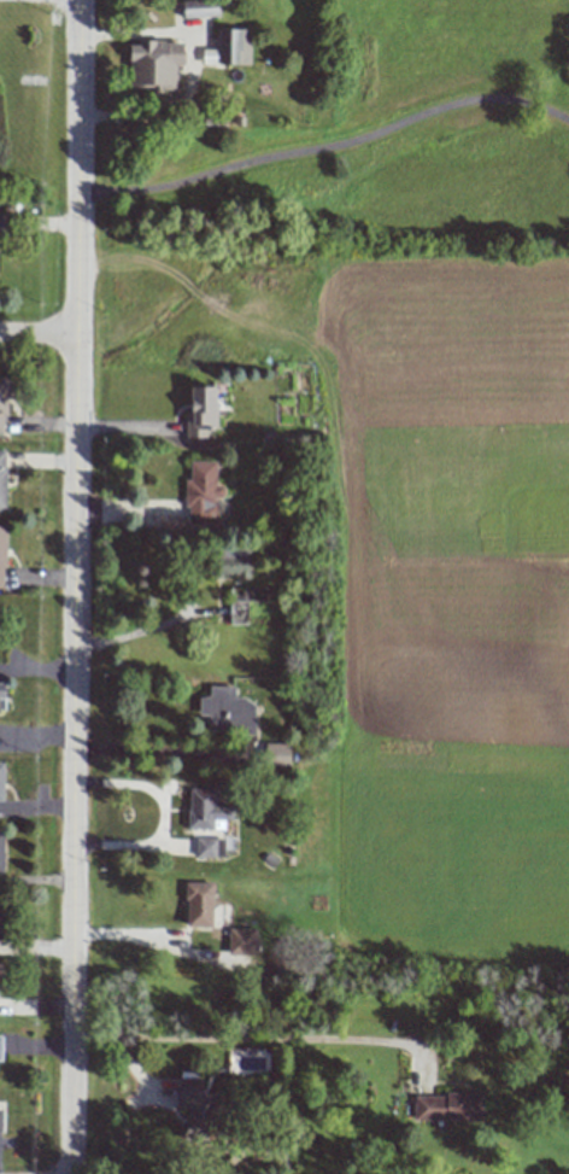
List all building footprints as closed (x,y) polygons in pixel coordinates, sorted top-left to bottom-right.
[(182,17),(218,16),(218,0),(191,0),(182,0),(182,17)] [(250,29),(217,29),(217,50),(202,50),(202,64),(251,64),(250,29)] [(175,89),(175,66),(182,66),(182,43),(130,42),(129,88),(175,89)] [(185,424),(185,438),(206,437),(206,428),(216,428),(215,386),(191,387),(191,424),(185,424)] [(216,524),(217,498),(223,498),(224,487),(215,487),(215,462),(189,462),(189,479),(186,479),(185,523),(216,524)] [(250,551),(214,550),(213,577),(249,578),(250,551)] [(229,624),(246,624),(247,601),(267,602),(267,588),(230,587),(229,624)] [(254,734),(254,700),(234,699),(234,687),(209,686),(209,697),(198,697),(198,715),(209,716),(208,733),(254,734)] [(289,769),(290,744),(266,743),(265,768),(289,769)] [(213,830),(213,819),(233,820),(234,806),(215,806),(216,789),(189,789),(187,829),(213,830)] [(223,857),(223,838),(195,838),(195,857),(223,857)] [(212,883),(186,883),(185,926),(211,927),(212,883)] [(256,929),(228,928),(227,954),(256,954),(256,929)] [(201,1078),(178,1077),(176,1109),(185,1109),(184,1141),(214,1143),(215,1093),(200,1093),(201,1078)] [(482,1096),(413,1094),(413,1120),(481,1122),(482,1096)]
